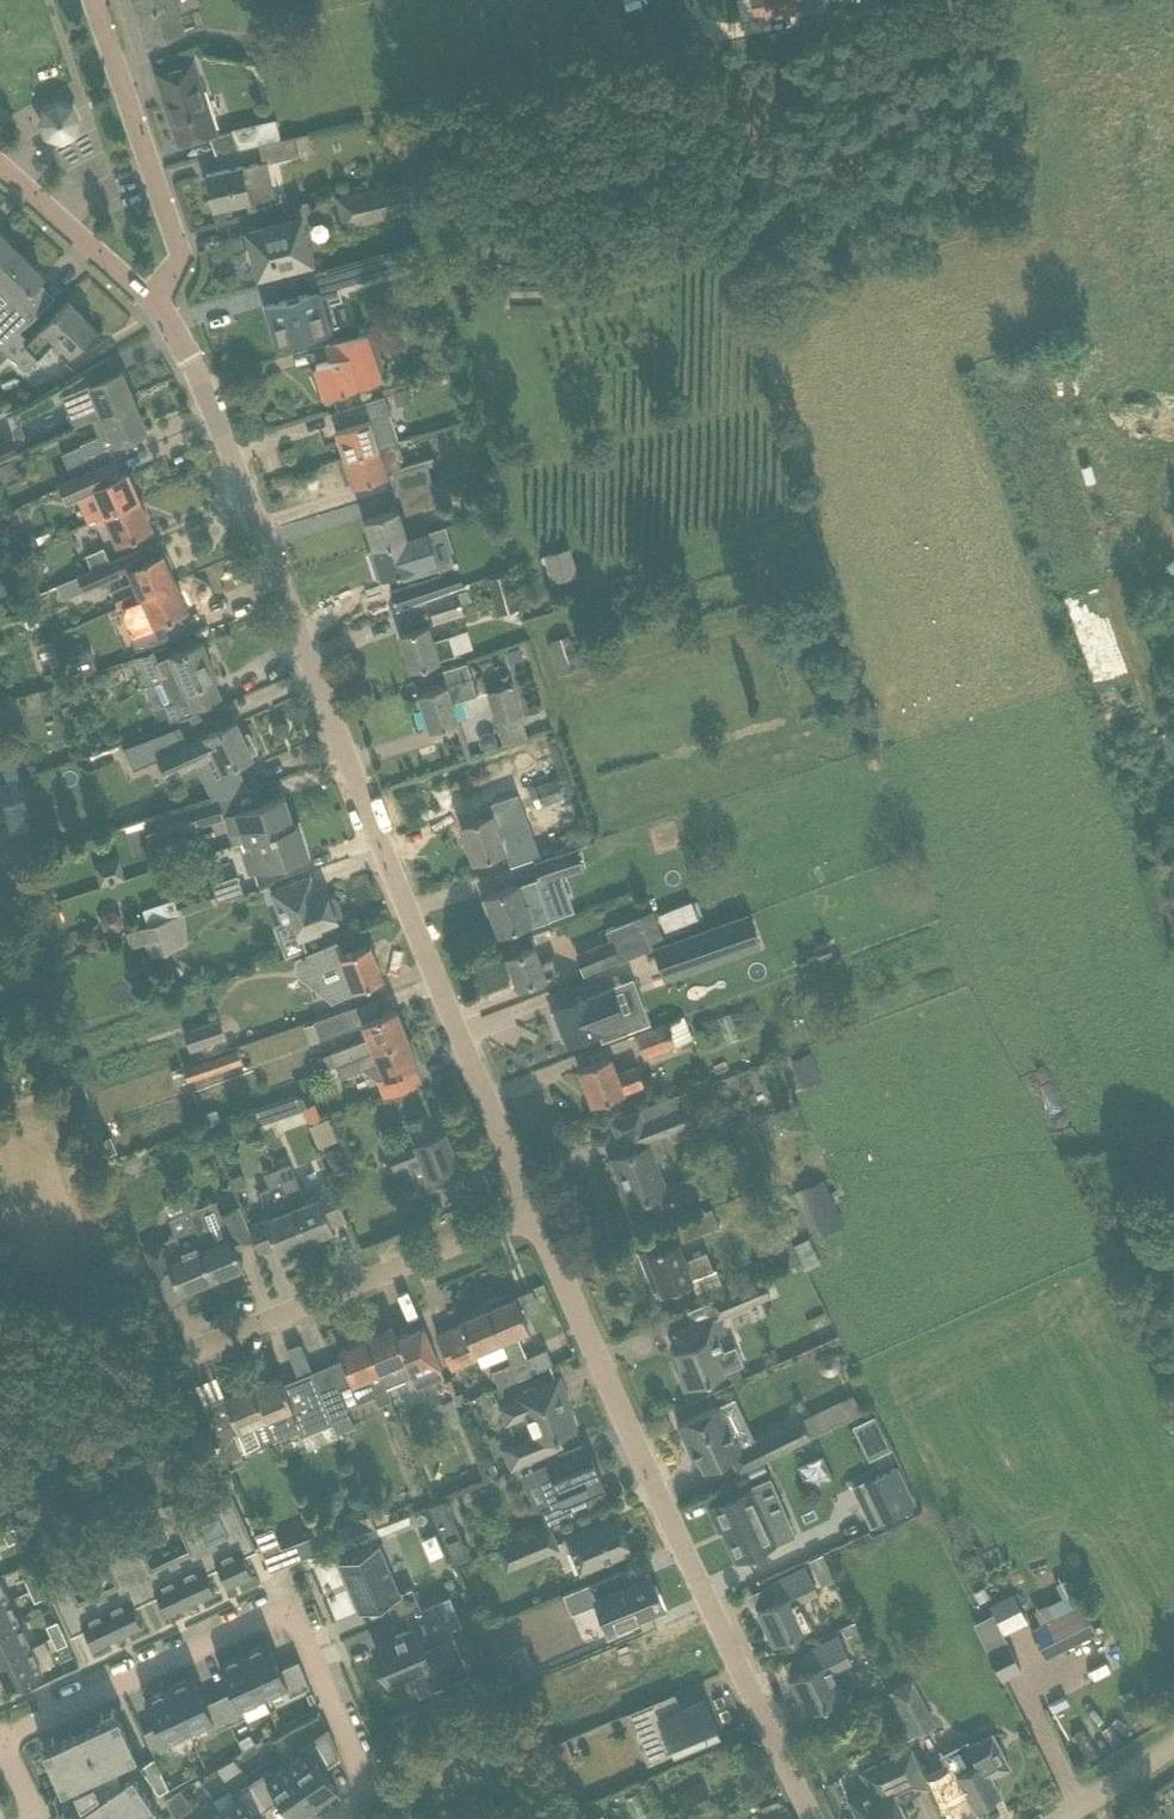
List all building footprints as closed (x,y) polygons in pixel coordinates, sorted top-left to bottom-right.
[(146,42),(183,30),(173,0),(133,0),(146,42)] [(757,17),(781,13),(797,10),(796,6),(803,4),(804,10),(840,4),(840,0),(754,0),(757,17)] [(155,69),(178,142),(217,130),(194,57),(155,69)] [(68,93),(33,111),(50,144),(85,126),(68,93)] [(210,136),(216,152),(237,145),(231,128),(210,136)] [(229,168),(206,173),(213,206),(247,198),(249,208),(267,204),(276,202),(267,162),(299,154),(298,150),(310,147),(307,133),(258,144),(262,161),(229,168)] [(363,187),(370,220),(421,208),(413,176),(363,187)] [(248,256),(250,259),(252,261),(255,263),(258,274),(313,259),(302,217),(247,231),(250,242),(249,243),(247,245),(247,246),(247,249),(246,251),(247,252),(247,254),(248,256)] [(20,253),(0,233),(0,274),(20,253)] [(287,299),(265,305),(265,306),(266,306),(276,341),(275,342),(275,343),(297,337),(298,340),(314,336),(313,332),(329,328),(328,327),(338,324),(338,323),(336,323),(330,302),(342,299),(338,286),(387,272),(387,271),(414,263),(416,263),(411,246),(326,270),(330,287),(318,290),(299,295),(298,294),(297,295),(298,296),(288,299),(288,297),(287,298),(287,299)] [(54,296),(38,280),(43,275),(20,253),(0,274),(0,345),(0,346),(19,330),(20,331),(54,296)] [(19,330),(0,346),(25,370),(54,339),(69,353),(95,327),(68,300),(29,339),(19,330)] [(325,344),(330,360),(316,364),(325,393),(385,374),(373,330),(367,332),(367,331),(325,344)] [(91,418),(134,400),(121,370),(61,395),(67,410),(73,425),(90,417),(91,418)] [(392,392),(395,402),(412,395),(409,386),(392,392)] [(335,428),(344,456),(397,439),(383,394),(334,410),(340,426),(335,428)] [(62,452),(72,476),(72,477),(115,459),(109,445),(146,429),(134,400),(91,418),(103,446),(85,453),(82,444),(62,452)] [(16,452),(9,434),(0,438),(0,458),(16,452)] [(393,472),(399,489),(431,479),(427,466),(436,463),(433,454),(400,465),(398,459),(403,458),(397,439),(344,456),(354,485),(393,472)] [(121,473),(115,459),(72,477),(72,476),(58,483),(65,499),(76,495),(87,521),(103,514),(138,499),(126,471),(121,473)] [(463,472),(476,513),(491,508),(477,467),(463,472)] [(431,479),(399,489),(406,512),(438,502),(431,479)] [(138,499),(103,514),(116,543),(131,535),(132,537),(137,535),(136,533),(150,527),(138,499)] [(398,508),(364,519),(372,547),(407,536),(406,535),(405,531),(398,508)] [(376,559),(371,560),(377,577),(381,575),(381,577),(401,570),(404,578),(439,567),(431,541),(442,538),(438,527),(428,530),(407,536),(372,547),(376,557),(376,559)] [(21,536),(26,547),(38,542),(33,530),(21,536)] [(85,553),(91,566),(91,568),(109,560),(108,558),(103,546),(85,553)] [(544,552),(550,579),(575,573),(569,546),(544,552)] [(139,596),(174,580),(168,567),(172,565),(171,560),(169,555),(166,551),(147,560),(147,558),(142,560),(143,561),(128,568),(133,579),(111,589),(117,605),(139,596)] [(91,568),(91,566),(76,573),(83,590),(122,574),(114,556),(108,558),(109,560),(91,568)] [(400,604),(437,591),(431,573),(394,587),(400,604)] [(174,580),(139,596),(151,624),(168,617),(168,618),(172,616),(172,615),(186,609),(174,580)] [(1156,583),(1141,587),(1144,599),(1159,595),(1156,583)] [(427,597),(428,600),(401,608),(408,629),(399,632),(411,668),(439,659),(438,658),(454,653),(448,634),(433,638),(428,623),(463,612),(460,604),(471,601),(467,588),(456,591),(456,589),(427,597)] [(550,637),(557,669),(581,663),(574,632),(550,637)] [(144,654),(143,653),(135,656),(147,684),(160,677),(169,699),(162,702),(168,719),(216,698),(207,680),(216,676),(201,641),(158,660),(154,651),(144,654)] [(443,669),(447,683),(418,692),(430,729),(459,720),(453,700),(476,693),(466,662),(443,669)] [(487,690),(503,743),(528,736),(512,682),(487,690)] [(2,722),(18,717),(12,697),(0,701),(0,716),(2,722)] [(178,724),(123,746),(133,769),(157,758),(165,776),(212,754),(214,753),(221,769),(224,775),(238,768),(236,762),(238,761),(251,755),(250,752),(255,750),(247,733),(242,735),(236,720),(214,730),(187,742),(178,724)] [(481,746),(488,749),(494,747),(497,740),(494,734),(488,731),(481,733),(479,740),(481,746)] [(557,776),(537,782),(545,803),(564,797),(557,776)] [(2,803),(21,798),(16,778),(0,782),(0,804),(2,803)] [(483,816),(460,824),(473,860),(495,852),(505,849),(510,865),(540,854),(517,792),(484,804),(487,814),(483,816)] [(239,829),(242,841),(292,825),(292,824),(283,796),(237,811),(232,793),(143,821),(151,848),(195,834),(193,826),(223,817),(228,833),(239,829)] [(292,825),(242,841),(243,842),(247,841),(250,850),(241,853),(247,871),(307,852),(297,823),(292,824),(292,825)] [(583,868),(576,845),(533,859),(540,881),(583,868)] [(309,876),(271,891),(284,923),(293,919),(300,939),(320,931),(318,926),(336,919),(335,917),(340,915),(342,912),(336,898),(333,897),(328,899),(323,886),(310,891),(305,879),(309,877),(309,876)] [(210,881),(173,894),(179,913),(185,911),(216,901),(210,881)] [(561,907),(555,890),(525,901),(519,883),(486,895),(486,898),(483,899),(487,912),(491,911),(498,931),(532,919),(531,917),(561,907)] [(692,901),(659,914),(666,931),(698,918),(692,901)] [(102,929),(111,933),(120,930),(124,921),(121,912),(112,908),(103,911),(99,920),(102,929)] [(748,914),(684,937),(695,967),(759,944),(748,914)] [(608,938),(575,952),(584,974),(651,947),(638,916),(605,930),(608,938)] [(148,925),(148,923),(127,930),(131,946),(145,942),(150,956),(181,945),(172,917),(148,925)] [(312,951),(312,952),(318,967),(313,969),(320,986),(325,984),(331,999),(330,1000),(330,1001),(356,991),(355,989),(383,977),(369,944),(344,954),(339,940),(312,951)] [(507,956),(517,985),(559,970),(554,956),(540,960),(536,945),(507,956)] [(556,1010),(552,1012),(558,1029),(563,1028),(568,1041),(598,1030),(601,1038),(627,1028),(611,987),(587,996),(586,994),(555,1005),(556,1010)] [(313,1019),(319,1037),(355,1025),(349,1006),(313,1019)] [(332,1051),(338,1065),(360,1056),(407,1037),(395,1008),(360,1023),(366,1037),(332,1051)] [(156,1009),(141,1013),(143,1020),(158,1015),(156,1009)] [(244,1011),(229,1014),(234,1043),(249,1040),(244,1011)] [(187,1029),(193,1048),(226,1037),(219,1018),(187,1029)] [(635,1032),(644,1057),(675,1045),(665,1020),(635,1032)] [(360,1056),(338,1065),(342,1076),(363,1067),(378,1078),(385,1095),(419,1081),(413,1066),(418,1064),(407,1037),(360,1056)] [(183,1067),(187,1079),(241,1060),(237,1048),(183,1067)] [(790,1060),(799,1087),(820,1080),(810,1052),(790,1060)] [(578,1068),(592,1104),(643,1084),(636,1063),(617,1070),(611,1055),(578,1068)] [(271,1103),(253,1110),(257,1123),(275,1117),(271,1103)] [(315,1103),(303,1108),(309,1124),(321,1119),(315,1103)] [(411,1141),(386,1151),(393,1169),(421,1157),(428,1174),(457,1163),(444,1129),(438,1131),(430,1111),(404,1122),(411,1141)] [(659,1136),(686,1126),(681,1112),(641,1127),(648,1145),(612,1158),(630,1203),(650,1195),(656,1212),(702,1195),(694,1175),(666,1185),(657,1158),(666,1154),(659,1136)] [(112,1136),(101,1140),(107,1155),(118,1150),(112,1136)] [(339,1146),(326,1152),(333,1171),(347,1166),(339,1146)] [(289,1162),(274,1168),(304,1240),(333,1228),(331,1224),(346,1218),(331,1181),(315,1188),(317,1193),(302,1199),(289,1162)] [(304,1240),(274,1168),(262,1173),(267,1186),(257,1190),(266,1214),(263,1215),(262,1213),(246,1220),(259,1252),(275,1246),(277,1250),(304,1240)] [(800,1188),(820,1231),(821,1233),(843,1222),(823,1177),(800,1188)] [(176,1199),(182,1212),(209,1278),(241,1265),(234,1247),(252,1240),(239,1204),(218,1213),(212,1200),(197,1205),(192,1192),(176,1199)] [(676,1220),(683,1239),(717,1225),(710,1207),(676,1220)] [(209,1278),(182,1212),(167,1218),(179,1251),(169,1256),(162,1237),(143,1245),(158,1283),(174,1276),(179,1290),(209,1278)] [(769,1236),(783,1268),(800,1260),(786,1229),(769,1236)] [(692,1276),(712,1269),(706,1251),(684,1258),(678,1241),(661,1247),(660,1246),(656,1247),(656,1245),(638,1252),(648,1278),(657,1275),(662,1289),(692,1277),(692,1276)] [(724,1292),(724,1293),(732,1311),(769,1295),(762,1277),(724,1292)] [(500,1339),(509,1362),(510,1361),(517,1377),(552,1363),(546,1348),(526,1356),(516,1333),(528,1328),(514,1295),(503,1299),(501,1295),(485,1302),(487,1306),(501,1339),(500,1339)] [(474,1349),(500,1339),(501,1339),(487,1306),(459,1318),(461,1323),(436,1333),(451,1367),(476,1357),(474,1349)] [(743,1364),(735,1344),(724,1348),(718,1334),(725,1331),(717,1313),(673,1332),(680,1349),(674,1351),(679,1365),(675,1366),(684,1388),(743,1364)] [(393,1326),(366,1337),(386,1385),(404,1378),(409,1387),(416,1384),(417,1385),(442,1375),(422,1327),(397,1337),(393,1326)] [(386,1385),(366,1337),(338,1348),(342,1358),(312,1371),(332,1418),(338,1432),(353,1425),(347,1412),(348,1411),(346,1405),(375,1393),(378,1402),(391,1397),(386,1385)] [(510,1361),(509,1362),(491,1370),(498,1385),(517,1377),(510,1361)] [(278,1373),(252,1384),(265,1417),(270,1430),(274,1439),(299,1428),(301,1432),(330,1419),(314,1379),(286,1391),(278,1373)] [(501,1448),(510,1470),(564,1448),(558,1434),(576,1427),(564,1396),(567,1395),(559,1375),(511,1395),(512,1399),(498,1404),(506,1423),(522,1418),(528,1437),(501,1448)] [(265,1417),(252,1384),(204,1403),(226,1459),(274,1439),(270,1430),(265,1417)] [(733,1438),(718,1405),(677,1423),(688,1446),(692,1444),(704,1469),(730,1457),(736,1472),(770,1455),(799,1441),(809,1436),(800,1416),(742,1443),(739,1435),(733,1438)] [(874,1414),(853,1425),(869,1458),(890,1447),(874,1414)] [(558,1455),(531,1467),(547,1505),(538,1509),(545,1525),(603,1501),(594,1478),(598,1477),(589,1455),(563,1466),(558,1455)] [(481,1459),(489,1478),(497,1474),(489,1456),(481,1459)] [(866,1480),(883,1517),(913,1502),(896,1466),(866,1480)] [(226,1474),(216,1479),(221,1490),(231,1485),(226,1474)] [(708,1505),(719,1529),(722,1527),(736,1559),(793,1533),(769,1478),(708,1505)] [(257,1547),(230,1491),(213,1499),(227,1529),(208,1538),(204,1532),(202,1533),(217,1565),(226,1585),(251,1573),(242,1554),(257,1547)] [(184,1496),(171,1502),(176,1513),(189,1507),(184,1496)] [(442,1499),(427,1505),(455,1565),(471,1559),(442,1499)] [(205,1571),(217,1565),(202,1533),(204,1532),(193,1508),(176,1516),(190,1546),(169,1556),(190,1602),(214,1591),(205,1571)] [(329,1530),(334,1543),(371,1528),(366,1515),(329,1530)] [(565,1537),(578,1571),(631,1549),(617,1515),(565,1537)] [(496,1546),(505,1569),(558,1547),(549,1524),(496,1546)] [(3,1531),(8,1543),(19,1537),(14,1525),(3,1531)] [(272,1525),(255,1532),(270,1569),(318,1550),(311,1534),(282,1547),(272,1525)] [(190,1602),(169,1556),(150,1565),(136,1535),(118,1543),(145,1599),(157,1594),(166,1613),(190,1602)] [(145,1599),(118,1543),(102,1550),(116,1580),(96,1590),(117,1636),(141,1624),(132,1605),(145,1599)] [(378,1543),(338,1560),(360,1611),(386,1600),(394,1617),(420,1606),(412,1586),(398,1592),(378,1543)] [(822,1552),(808,1559),(814,1570),(827,1563),(822,1552)] [(636,1563),(599,1579),(620,1630),(640,1622),(639,1618),(672,1604),(664,1583),(661,1585),(656,1571),(642,1577),(636,1563)] [(779,1598),(757,1609),(774,1643),(811,1625),(800,1600),(817,1592),(805,1565),(770,1581),(779,1598)] [(45,1577),(71,1633),(84,1627),(93,1647),(117,1636),(96,1590),(77,1599),(63,1569),(45,1577)] [(41,1584),(35,1572),(24,1577),(30,1589),(41,1584)] [(8,1599),(0,1580),(0,1603),(8,1599)] [(46,1595),(41,1584),(30,1589),(35,1600),(46,1595)] [(983,1587),(973,1592),(979,1602),(989,1597),(983,1587)] [(1012,1591),(990,1603),(1004,1631),(1026,1620),(1012,1591)] [(458,1658),(446,1630),(461,1623),(449,1594),(404,1613),(411,1628),(388,1637),(391,1644),(376,1651),(383,1667),(382,1668),(388,1683),(398,1679),(397,1678),(409,1673),(419,1695),(437,1687),(430,1670),(458,1658)] [(20,1622),(8,1599),(0,1603),(0,1631),(20,1622)] [(1029,1627),(1045,1658),(1096,1631),(1080,1601),(1029,1627)] [(63,1631),(57,1619),(47,1623),(52,1636),(63,1631)] [(31,1646),(20,1622),(0,1631),(0,1660),(31,1646)] [(67,1641),(63,1631),(52,1636),(57,1646),(67,1641)] [(782,1661),(782,1662),(807,1712),(844,1694),(832,1669),(851,1661),(839,1633),(782,1661)] [(45,1640),(32,1645),(40,1666),(53,1661),(45,1640)] [(263,1696),(285,1686),(289,1695),(309,1685),(297,1660),(279,1668),(267,1642),(243,1653),(263,1696)] [(1021,1670),(1007,1642),(987,1653),(1001,1680),(1021,1670)] [(0,1660),(0,1683),(2,1688),(42,1670),(31,1646),(0,1660)] [(218,1696),(230,1722),(245,1715),(241,1706),(263,1696),(243,1653),(219,1664),(231,1690),(218,1696)] [(230,1722),(218,1696),(205,1702),(193,1676),(169,1687),(189,1730),(210,1720),(214,1729),(230,1722)] [(189,1730),(169,1687),(144,1699),(156,1725),(143,1731),(155,1756),(171,1749),(167,1741),(189,1730)] [(719,1733),(711,1712),(704,1697),(680,1707),(674,1692),(625,1712),(638,1743),(666,1730),(675,1751),(719,1733)] [(894,1704),(909,1735),(935,1723),(919,1692),(894,1704)] [(117,1715),(44,1749),(61,1786),(135,1752),(117,1715)] [(304,1753),(289,1763),(315,1805),(337,1790),(322,1768),(339,1756),(327,1728),(300,1747),(304,1753)] [(245,1730),(237,1735),(243,1747),(252,1742),(245,1730)] [(947,1767),(927,1778),(943,1811),(968,1797),(974,1807),(1000,1793),(991,1776),(1010,1766),(992,1733),(969,1745),(967,1741),(940,1755),(947,1767)] [(542,1747),(553,1771),(576,1761),(566,1737),(542,1747)] [(857,1818),(907,1818),(898,1800),(929,1786),(911,1747),(860,1771),(868,1790),(848,1800),(857,1818)] [(157,1766),(152,1757),(147,1761),(153,1769),(157,1766)] [(233,1758),(216,1768),(224,1778),(240,1767),(233,1758)] [(153,1769),(147,1761),(143,1764),(149,1772),(153,1769)] [(251,1780),(267,1806),(278,1798),(292,1818),(295,1818),(315,1805),(289,1763),(273,1774),(269,1768),(251,1780)] [(149,1772),(143,1764),(139,1767),(145,1775),(149,1772)] [(148,1779),(159,1771),(157,1766),(153,1769),(149,1772),(145,1775),(148,1779)] [(156,1779),(162,1775),(159,1771),(148,1779),(151,1783),(156,1779)] [(65,1818),(137,1818),(155,1807),(131,1773),(65,1818)] [(168,1787),(162,1775),(156,1779),(163,1790),(168,1787)] [(675,1791),(682,1808),(715,1795),(708,1778),(675,1791)] [(163,1790),(156,1779),(151,1783),(159,1793),(163,1790)] [(93,1780),(74,1790),(79,1803),(98,1792),(97,1790),(93,1780)] [(223,1808),(230,1818),(260,1818),(256,1814),(267,1806),(251,1780),(233,1792),(238,1798),(223,1808)] [(167,1794),(174,1816),(191,1811),(184,1788),(167,1794)] [(758,1799),(762,1810),(779,1803),(775,1793),(758,1799)] [(223,1808),(208,1818),(204,1812),(193,1818),(230,1818),(223,1808)]
